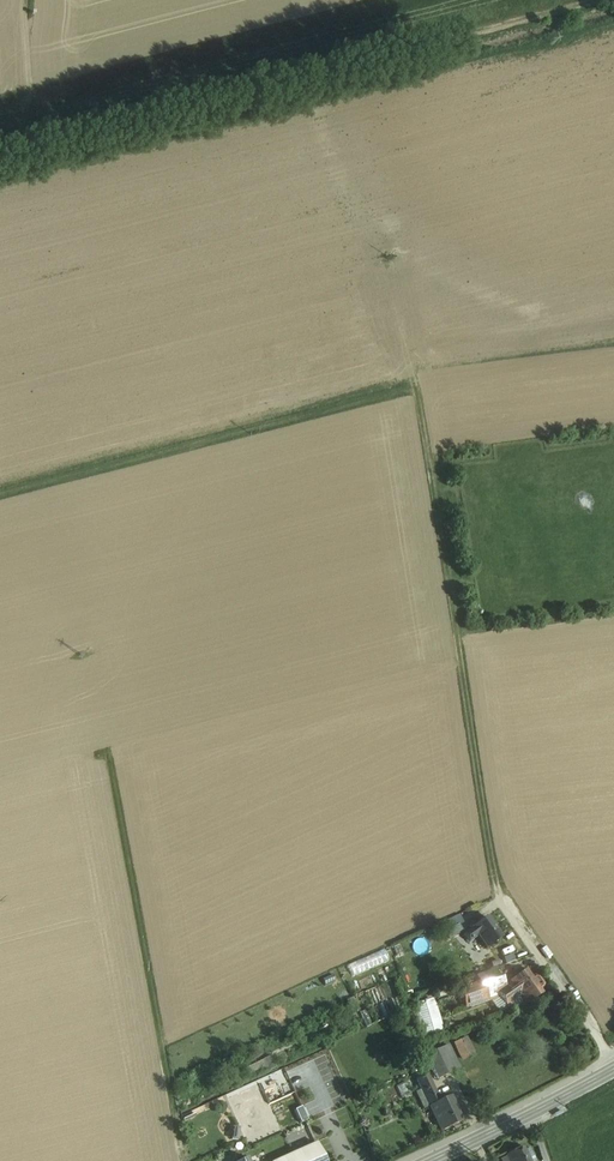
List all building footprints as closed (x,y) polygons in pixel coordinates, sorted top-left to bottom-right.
[(461,913),(440,923),(448,941),(464,934),(460,924),(465,922),(461,913)] [(487,917),(472,928),(464,934),(469,942),(477,936),(486,948),(502,937),(487,917)] [(495,969),(468,979),(470,985),(471,988),(498,978),(495,969)] [(511,980),(509,981),(510,983),(505,986),(497,993),(499,995),(506,1006),(520,996),(524,1003),(541,991),(540,990),(543,987),(543,984),(538,977),(534,976),(532,978),(526,969),(511,980)] [(498,978),(471,988),(470,985),(461,989),(467,1007),(499,995),(497,993),(505,986),(503,983),(500,984),(498,978)] [(510,978),(503,983),(505,986),(510,983),(509,981),(511,980),(510,978)] [(468,979),(459,982),(461,989),(470,985),(468,979)] [(520,996),(506,1006),(511,1012),(524,1003),(520,996)] [(435,998),(418,1001),(425,1034),(442,1031),(435,998)] [(469,1037),(428,1057),(433,1067),(440,1081),(467,1068),(464,1061),(478,1055),(469,1037)] [(423,1050),(409,1057),(417,1074),(433,1067),(428,1057),(423,1050)] [(432,1073),(416,1080),(421,1090),(433,1085),(437,1083),(432,1073)] [(441,1101),(433,1085),(421,1090),(429,1107),(441,1101)] [(441,1101),(429,1107),(441,1131),(463,1121),(451,1096),(441,1101)] [(263,1155),(266,1160),(278,1160),(294,1154),(289,1143),(263,1155)] [(278,1160),(323,1160),(315,1144),(294,1154),(278,1160)] [(506,1155),(509,1160),(530,1160),(523,1147),(506,1155)]
